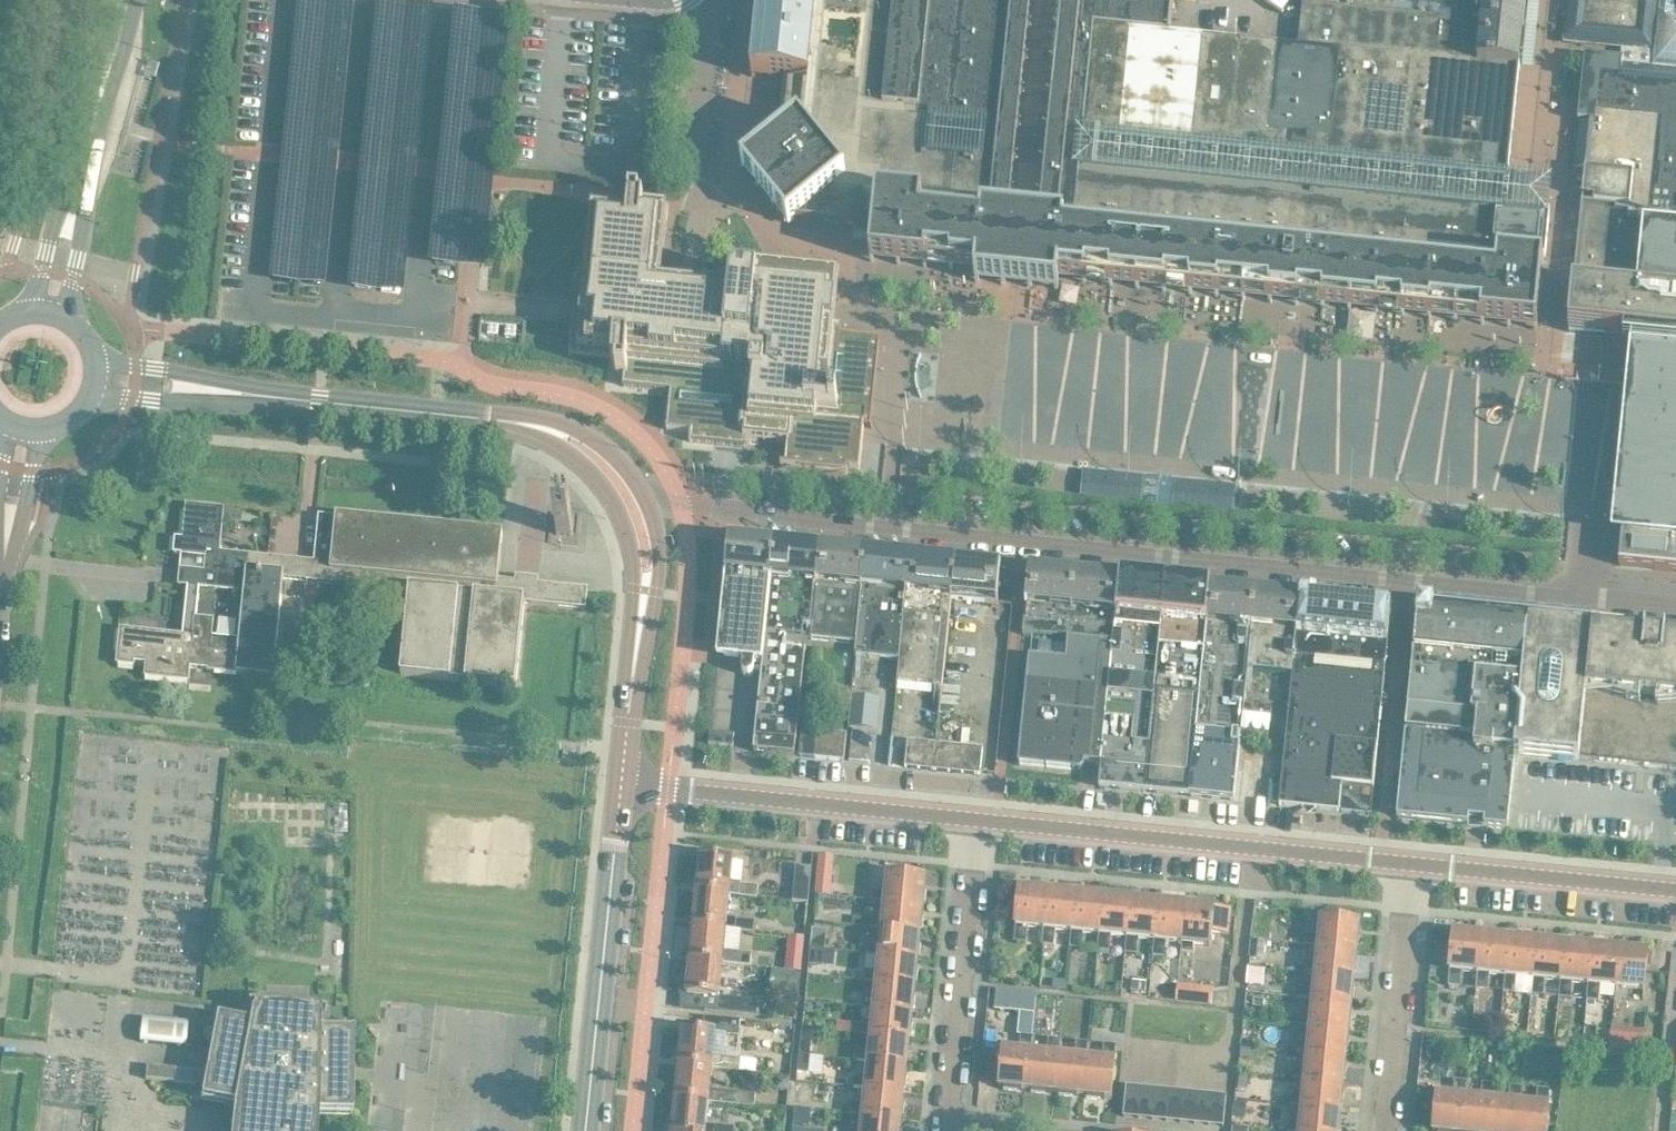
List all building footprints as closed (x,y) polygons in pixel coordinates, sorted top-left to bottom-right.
[(270,278),(322,283),(350,0),(298,0),(270,278)] [(406,0),(377,0),(349,286),(401,291),(429,2),(406,0)] [(751,75),(784,78),(782,103),(1017,128),(1024,60),(1027,27),(1030,0),(759,0),(756,24),(751,75)] [(1047,131),(1065,133),(1077,134),(1077,136),(1507,181),(1507,180),(1508,173),(1519,68),(1523,26),(1526,2),(1526,0),(1302,0),(1301,3),(1298,34),(1297,44),(1277,42),(1240,38),(1203,34),(1169,31),(1170,23),(1172,0),(1060,0),(1054,63),(1047,131)] [(1562,42),(1621,48),(1653,51),(1654,34),(1658,0),(1567,0),(1562,42)] [(507,10),(455,5),(429,261),(481,266),(507,10)] [(1649,73),(1650,59),(1633,57),(1632,66),(1623,65),(1622,70),(1610,68),(1610,70),(1611,71),(1610,74),(1592,89),(1584,169),(1567,331),(1623,337),(1622,345),(1669,350),(1667,367),(1665,367),(1664,367),(1663,368),(1662,369),(1661,370),(1660,371),(1660,373),(1660,374),(1660,375),(1660,376),(1661,377),(1662,379),(1663,379),(1664,380),(1665,380),(1651,520),(1623,517),(1618,564),(1675,570),(1675,76),(1649,73)] [(778,134),(741,165),(788,222),(794,217),(854,223),(860,224),(863,203),(876,204),(873,239),(872,243),(871,243),(870,257),(870,258),(870,260),(872,260),(896,263),(899,263),(923,266),(925,266),(949,268),(952,269),(975,271),(974,277),(974,281),(975,281),(978,281),(1054,289),(1056,289),(1057,289),(1058,286),(1059,279),(1058,279),(1060,268),(1042,266),(1047,222),(1038,221),(1038,219),(1034,218),(1011,216),(1008,216),(1014,158),(778,134)] [(1038,219),(1038,221),(1047,222),(1042,266),(1060,268),(1058,279),(1059,279),(1082,282),(1085,282),(1108,284),(1111,285),(1135,287),(1138,287),(1161,290),(1164,290),(1188,293),(1191,293),(1214,295),(1217,296),(1241,298),(1244,298),(1267,301),(1270,301),(1294,304),(1297,304),(1321,306),(1323,307),(1347,309),(1350,309),(1374,312),(1376,312),(1400,314),(1403,315),(1427,317),(1430,317),(1453,320),(1456,320),(1480,323),(1483,323),(1506,325),(1509,326),(1533,328),(1536,328),(1536,325),(1537,317),(1543,262),(1499,258),(1500,252),(1545,256),(1549,218),(1549,211),(1548,211),(1533,210),(1534,203),(1524,204),(1482,205),(1076,163),(1075,164),(1062,163),(1044,161),(1038,219)] [(571,331),(569,347),(613,352),(612,361),(612,367),(616,368),(615,372),(623,373),(622,385),(648,388),(670,390),(666,428),(690,431),(689,440),(700,441),(712,443),(744,446),(745,438),(765,440),(787,442),(785,466),(847,472),(847,469),(859,470),(862,440),(863,425),(864,417),(872,338),(862,337),(863,336),(849,334),(846,334),(839,333),(839,335),(825,333),(828,302),(828,300),(830,283),(831,276),(829,275),(827,275),(806,273),(804,273),(782,270),(780,270),(758,268),(756,268),(756,270),(755,275),(747,274),(735,273),(735,277),(731,276),(730,289),(659,282),(667,203),(639,200),(640,195),(639,195),(629,194),(629,196),(628,206),(592,202),(586,264),(586,266),(585,274),(577,273),(577,274),(575,289),(571,331)] [(1144,476),(1141,506),(1171,509),(1174,479),(1144,476)] [(180,554),(190,555),(188,568),(179,568),(177,584),(187,585),(183,633),(119,627),(115,663),(133,665),(134,660),(145,661),(144,676),(188,680),(190,665),(207,667),(207,669),(273,676),(283,577),(409,589),(401,676),(515,688),(524,601),(585,608),(587,588),(497,578),(502,530),(336,513),(335,516),(318,514),(313,560),(219,550),(224,507),(186,503),(182,537),(174,536),(173,552),(180,553),(180,554)] [(509,506),(506,561),(528,562),(531,507),(509,506)] [(557,518),(555,534),(571,535),(573,519),(557,518)] [(753,668),(761,669),(774,542),(728,538),(716,653),(742,656),(741,669),(741,670),(741,671),(742,672),(742,673),(743,674),(745,675),(746,675),(748,675),(750,674),(751,673),(752,673),(752,672),(753,671),(753,670),(753,668)] [(774,542),(761,669),(753,750),(794,754),(805,646),(801,646),(803,623),(811,624),(819,547),(774,542)] [(819,547),(811,624),(810,637),(855,642),(864,551),(819,547)] [(864,551),(855,642),(854,655),(899,659),(909,556),(864,551)] [(919,557),(909,556),(899,659),(896,683),(942,688),(951,597),(954,567),(919,563),(919,557)] [(997,602),(1001,565),(960,561),(954,567),(951,597),(997,602)] [(1101,763),(1120,577),(1110,576),(1106,581),(1042,574),(1040,569),(1029,568),(1022,633),(1067,638),(1064,660),(1028,657),(1017,764),(1079,770),(1083,766),(1084,761),(1101,763)] [(1191,767),(1195,730),(1209,586),(1166,582),(1120,577),(1101,763),(1098,786),(1189,795),(1191,767)] [(1191,767),(1189,795),(1233,799),(1247,669),(1255,591),(1209,586),(1195,730),(1191,767)] [(1247,669),(1292,674),(1299,596),(1255,591),(1247,669)] [(1340,600),(1299,596),(1292,674),(1279,804),(1339,810),(1342,782),(1356,784),(1373,785),(1390,606),(1349,601),(1344,605),(1340,600)] [(1507,827),(1514,752),(1528,619),(1433,609),(1433,606),(1417,604),(1415,620),(1416,620),(1396,815),(1507,827)] [(1528,619),(1514,752),(1578,758),(1591,626),(1528,619)] [(1578,758),(1675,768),(1675,634),(1591,626),(1578,758)] [(849,726),(871,728),(874,697),(852,694),(849,726)] [(817,730),(801,728),(798,755),(814,756),(817,730)] [(814,756),(827,758),(830,731),(817,730),(814,756)] [(827,758),(843,759),(846,733),(830,731),(827,758)] [(906,739),(904,765),(918,767),(921,740),(906,739)] [(933,768),(936,742),(921,740),(918,767),(933,768)] [(951,743),(936,742),(933,768),(948,770),(951,743)] [(948,770),(962,771),(964,745),(951,743),(948,770)] [(964,745),(962,771),(979,773),(982,747),(964,745)] [(1353,811),(1356,784),(1342,782),(1339,810),(1353,811)] [(1370,813),(1373,785),(1356,784),(1353,811),(1370,813)] [(692,878),(691,889),(697,889),(697,888),(729,892),(738,893),(756,895),(757,883),(739,881),(730,881),(732,858),(700,854),(698,879),(692,878)] [(807,900),(810,867),(794,865),(791,899),(807,900)] [(816,873),(815,893),(830,894),(832,875),(816,873)] [(883,901),(921,905),(924,877),(885,873),(883,890),(872,889),(871,900),(883,901)] [(1042,927),(1046,889),(1018,886),(1014,924),(1015,925),(1013,939),(1025,940),(1026,926),(1042,927)] [(689,913),(688,924),(693,924),(693,923),(725,927),(726,915),(729,892),(697,888),(697,889),(694,914),(689,913)] [(1046,889),(1042,927),(1041,942),(1052,944),(1054,929),(1070,930),(1074,891),(1046,889)] [(1074,891),(1070,930),(1069,945),(1080,946),(1081,932),(1098,933),(1102,894),(1074,891)] [(1102,894),(1098,933),(1096,948),(1107,949),(1109,934),(1125,936),(1129,897),(1102,894)] [(1129,897),(1125,936),(1123,951),(1135,952),(1136,937),(1153,939),(1157,900),(1129,897)] [(1180,942),(1184,903),(1157,900),(1153,939),(1151,954),(1163,955),(1165,940),(1180,942)] [(880,927),(918,931),(921,905),(883,901),(881,918),(870,917),(869,926),(880,927)] [(1213,906),(1184,903),(1180,942),(1179,957),(1191,958),(1192,943),(1209,945),(1210,931),(1227,933),(1229,909),(1213,908),(1213,906)] [(852,915),(852,924),(869,926),(870,917),(852,915)] [(1318,944),(1356,948),(1359,920),(1321,916),(1319,935),(1307,934),(1306,943),(1318,944)] [(735,917),(734,928),(741,928),(753,930),(754,918),(735,917)] [(685,947),(684,958),(690,958),(690,957),(722,960),(722,961),(730,962),(749,964),(750,952),(732,950),(723,949),(725,927),(693,923),(693,924),(691,948),(685,947)] [(812,927),(809,946),(823,947),(825,929),(812,927)] [(877,954),(916,958),(918,931),(880,927),(878,944),(867,943),(866,953),(877,954)] [(1476,971),(1480,934),(1452,931),(1448,969),(1449,969),(1448,981),(1458,982),(1459,970),(1476,971)] [(1480,934),(1476,971),(1474,984),(1486,985),(1488,973),(1504,974),(1508,937),(1480,934)] [(800,970),(803,936),(788,935),(785,969),(800,970)] [(1508,937),(1504,974),(1503,987),(1514,988),(1515,975),(1531,977),(1535,939),(1508,937)] [(1262,958),(1264,941),(1250,939),(1248,957),(1262,958)] [(1535,939),(1531,977),(1530,990),(1542,991),(1543,978),(1560,980),(1563,942),(1535,939)] [(1587,983),(1591,945),(1563,942),(1560,980),(1558,993),(1569,994),(1571,981),(1587,983)] [(1316,971),(1353,975),(1356,948),(1318,944),(1317,961),(1304,960),(1303,970),(1316,971)] [(1615,986),(1618,948),(1591,945),(1587,983),(1586,995),(1597,997),(1599,984),(1615,986)] [(1618,948),(1615,986),(1613,998),(1624,1000),(1626,987),(1643,988),(1647,951),(1618,948)] [(863,980),(875,981),(913,985),(916,958),(877,954),(876,971),(864,969),(863,980)] [(680,992),(679,1006),(682,1006),(758,1014),(760,1000),(718,996),(722,961),(722,960),(690,957),(690,958),(687,982),(681,981),(680,992)] [(1262,984),(1263,968),(1247,967),(1246,983),(1262,984)] [(771,968),(769,989),(798,992),(800,971),(771,968)] [(1313,997),(1350,1001),(1353,975),(1316,971),(1314,988),(1301,986),(1300,996),(1313,997)] [(1051,987),(1064,988),(1065,979),(1052,978),(1051,987)] [(1130,989),(1145,991),(1146,981),(1131,979),(1130,989)] [(872,1007),(910,1011),(913,985),(875,981),(873,998),(862,996),(861,1006),(872,1007)] [(1178,1000),(1210,1004),(1211,988),(1180,985),(1178,1000)] [(1033,1013),(1035,992),(996,988),(994,1009),(1019,1011),(1017,1034),(1020,1034),(1031,1035),(1033,1013)] [(1298,1023),(1310,1024),(1348,1028),(1350,1001),(1313,997),(1311,1015),(1299,1013),(1298,1023)] [(318,1112),(351,1113),(352,1030),(319,1029),(319,1017),(317,1016),(319,1012),(324,1014),(324,1012),(317,1009),(313,1008),(306,1005),(298,1004),(294,1003),(286,1002),(278,1001),(274,1001),(266,1001),(258,1002),(254,1003),(247,1004),(247,1006),(251,1005),(252,1010),(250,1010),(248,1022),(215,1016),(200,1097),(233,1104),(230,1130),(316,1130),(318,1112)] [(869,1034),(908,1038),(910,1011),(872,1007),(870,1024),(859,1023),(858,1033),(869,1034)] [(674,1052),(673,1063),(679,1063),(711,1066),(739,1069),(740,1057),(735,1057),(712,1054),(714,1031),(725,1032),(738,1033),(739,1019),(703,1015),(702,1029),(683,1027),(680,1053),(674,1052)] [(185,1043),(187,1024),(187,1022),(141,1017),(138,1040),(185,1045),(185,1043)] [(1307,1050),(1345,1055),(1348,1028),(1310,1024),(1308,1041),(1296,1040),(1295,1049),(1307,1050)] [(1614,1026),(1612,1043),(1646,1046),(1648,1029),(1614,1026)] [(801,1027),(800,1044),(811,1045),(812,1028),(801,1027)] [(908,1038),(869,1034),(868,1050),(856,1049),(855,1059),(866,1061),(905,1065),(908,1038)] [(1027,1089),(1030,1051),(1032,1035),(1031,1035),(1020,1034),(1019,1049),(1003,1048),(999,1086),(1027,1089)] [(1055,1091),(1059,1054),(1060,1038),(1049,1037),(1047,1052),(1030,1051),(1027,1089),(1055,1091)] [(1059,1054),(1055,1091),(1082,1094),(1086,1057),(1087,1041),(1076,1040),(1075,1055),(1059,1054)] [(1086,1057),(1082,1094),(1111,1097),(1116,1044),(1104,1042),(1102,1058),(1086,1057)] [(1345,1055),(1307,1050),(1306,1068),(1287,1066),(1286,1075),(1305,1077),(1342,1081),(1345,1055)] [(799,1054),(797,1072),(808,1073),(810,1055),(799,1054)] [(740,1057),(739,1069),(755,1071),(756,1059),(740,1057)] [(905,1065),(866,1061),(865,1077),(854,1076),(853,1086),(864,1087),(902,1091),(905,1065)] [(670,1086),(669,1097),(675,1097),(707,1100),(716,1101),(753,1105),(755,1093),(718,1089),(708,1088),(711,1066),(679,1063),(677,1087),(670,1086)] [(173,1081),(174,1068),(146,1065),(144,1078),(173,1081)] [(173,1081),(202,1084),(205,1071),(174,1068),(173,1081)] [(1248,1074),(1238,1073),(1237,1086),(1246,1087),(1248,1074)] [(776,1076),(775,1089),(788,1090),(789,1077),(776,1076)] [(1342,1081),(1305,1077),(1303,1094),(1291,1093),(1289,1103),(1302,1104),(1339,1108),(1342,1081)] [(1463,1096),(1465,1081),(1453,1079),(1452,1094),(1436,1093),(1432,1130),(1435,1130),(1459,1130),(1463,1096)] [(1491,1098),(1493,1083),(1481,1082),(1479,1097),(1463,1096),(1459,1130),(1488,1130),(1491,1098)] [(1137,1115),(1140,1086),(1125,1085),(1122,1113),(1137,1115)] [(1519,1101),(1521,1086),(1508,1085),(1507,1100),(1491,1098),(1488,1130),(1516,1130),(1519,1101)] [(1140,1086),(1137,1115),(1150,1116),(1154,1088),(1140,1086)] [(902,1091),(864,1087),(862,1104),(851,1103),(850,1113),(861,1114),(900,1118),(902,1091)] [(1154,1088),(1150,1116),(1165,1117),(1168,1089),(1154,1088)] [(1516,1130),(1544,1130),(1549,1089),(1537,1088),(1535,1103),(1519,1101),(1516,1130)] [(1168,1089),(1165,1117),(1180,1119),(1183,1091),(1168,1089)] [(1183,1091),(1180,1119),(1195,1120),(1197,1092),(1183,1091)] [(1197,1092),(1195,1120),(1208,1122),(1211,1093),(1197,1092)] [(1225,1095),(1211,1093),(1208,1122),(1222,1123),(1225,1095)] [(666,1130),(668,1130),(672,1130),(681,1130),(704,1130),(707,1100),(675,1097),(673,1121),(667,1120),(666,1130)] [(1246,1101),(1233,1100),(1231,1115),(1245,1117),(1246,1101)] [(1302,1104),(1300,1121),(1288,1120),(1287,1130),(1299,1130),(1300,1130),(1337,1130),(1339,1108),(1302,1104)] [(794,1106),(792,1127),(808,1129),(810,1108),(794,1106)] [(861,1114),(860,1130),(848,1129),(848,1130),(898,1130),(900,1118),(861,1114)]
